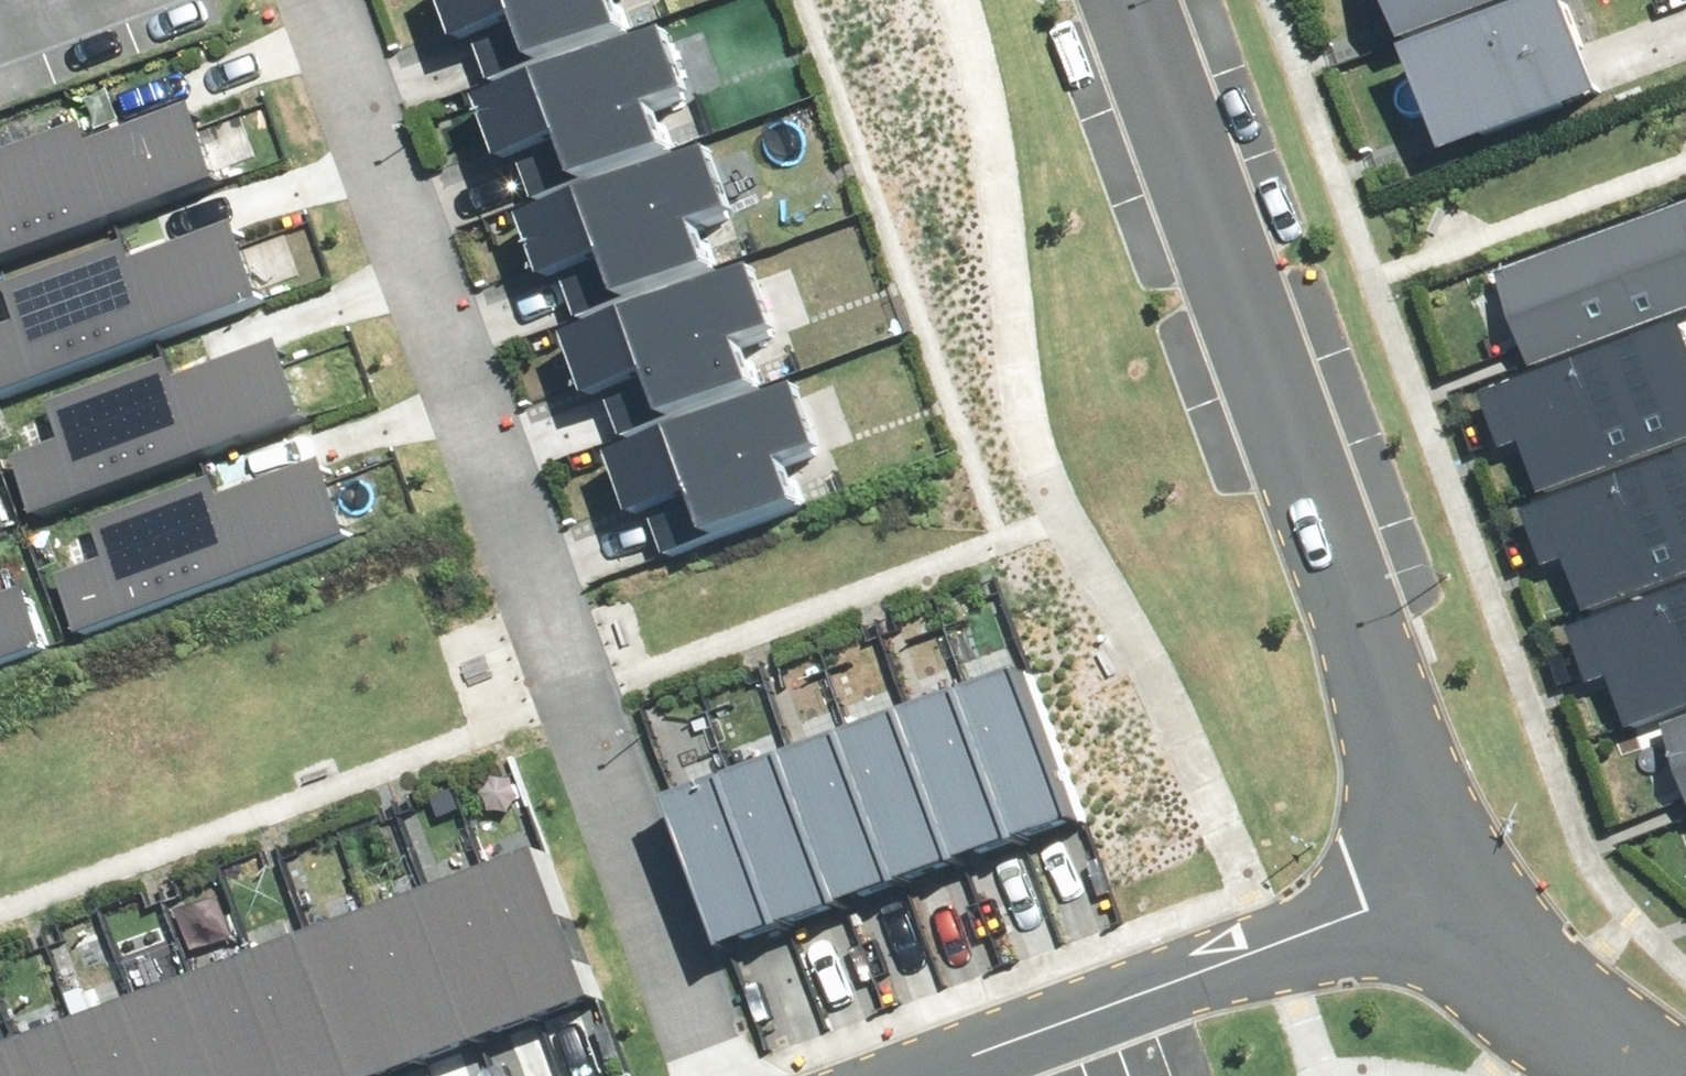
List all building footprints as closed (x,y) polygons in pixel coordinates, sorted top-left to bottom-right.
[(486,70),(631,19),(624,0),(446,0),(459,34),(472,30),(486,70)] [(1414,31),(1500,0),(1403,0),(1414,31)] [(1416,46),(1451,142),(1606,87),(1574,0),(1543,0),(1416,46)] [(524,141),(538,182),(683,130),(669,92),(698,82),(676,21),(490,87),(511,146),(524,141)] [(195,95),(94,134),(87,116),(0,149),(0,255),(224,169),(195,95)] [(566,255),(580,296),(725,244),(711,206),(740,196),(718,135),(532,201),(552,260),(566,255)] [(1536,353),(1685,300),(1685,200),(1505,263),(1536,353)] [(239,213),(138,252),(131,234),(8,281),(21,316),(0,324),(0,389),(268,287),(239,213)] [(614,382),(629,423),(773,372),(760,333),(788,323),(767,263),(580,329),(601,387),(614,382)] [(1541,474),(1685,422),(1685,329),(1681,315),(1492,382),(1510,431),(1523,426),(1541,474)] [(319,403),(291,329),(189,368),(182,350),(59,397),(72,432),(28,449),(50,506),(319,403)] [(651,501),(665,542),(810,491),(796,452),(825,442),(803,382),(617,447),(637,506),(651,501)] [(1583,596),(1685,558),(1685,449),(1534,504),(1552,552),(1566,548),(1583,596)] [(360,524),(331,450),(229,489),(222,470),(99,517),(113,553),(69,570),(91,626),(360,524)] [(10,516),(0,491),(0,520),(10,516)] [(49,634),(27,578),(0,588),(0,653),(49,634)] [(1631,717),(1685,697),(1685,588),(1583,625),(1601,673),(1614,669),(1631,717)] [(1001,837),(1056,818),(1005,670),(950,689),(1001,837)] [(946,856),(1001,837),(950,689),(895,707),(946,856)] [(1685,769),(1685,705),(1666,712),(1685,769)] [(891,874),(946,856),(895,707),(840,726),(891,874)] [(836,893),(891,874),(840,726),(786,745),(836,893)] [(782,912),(836,893),(786,745),(731,764),(782,912)] [(727,930),(782,912),(731,764),(676,782),(727,930)] [(575,987),(520,838),(463,859),(517,1008),(575,987)] [(517,1008),(463,859),(405,879),(459,1029),(517,1008)] [(459,1029),(405,879),(347,900),(401,1049),(459,1029)] [(401,1049),(347,900),(289,921),(343,1070),(401,1049)] [(289,921),(231,942),(280,1075),(327,1075),(343,1070),(289,921)] [(231,942),(173,963),(214,1075),(280,1075),(231,942)] [(173,963),(115,984),(149,1075),(214,1075),(173,963)] [(115,984),(58,1005),(84,1075),(149,1075),(115,984)] [(58,1005),(0,1025),(0,1026),(18,1075),(84,1075),(58,1005)] [(0,1026),(0,1075),(18,1075),(0,1026)]
